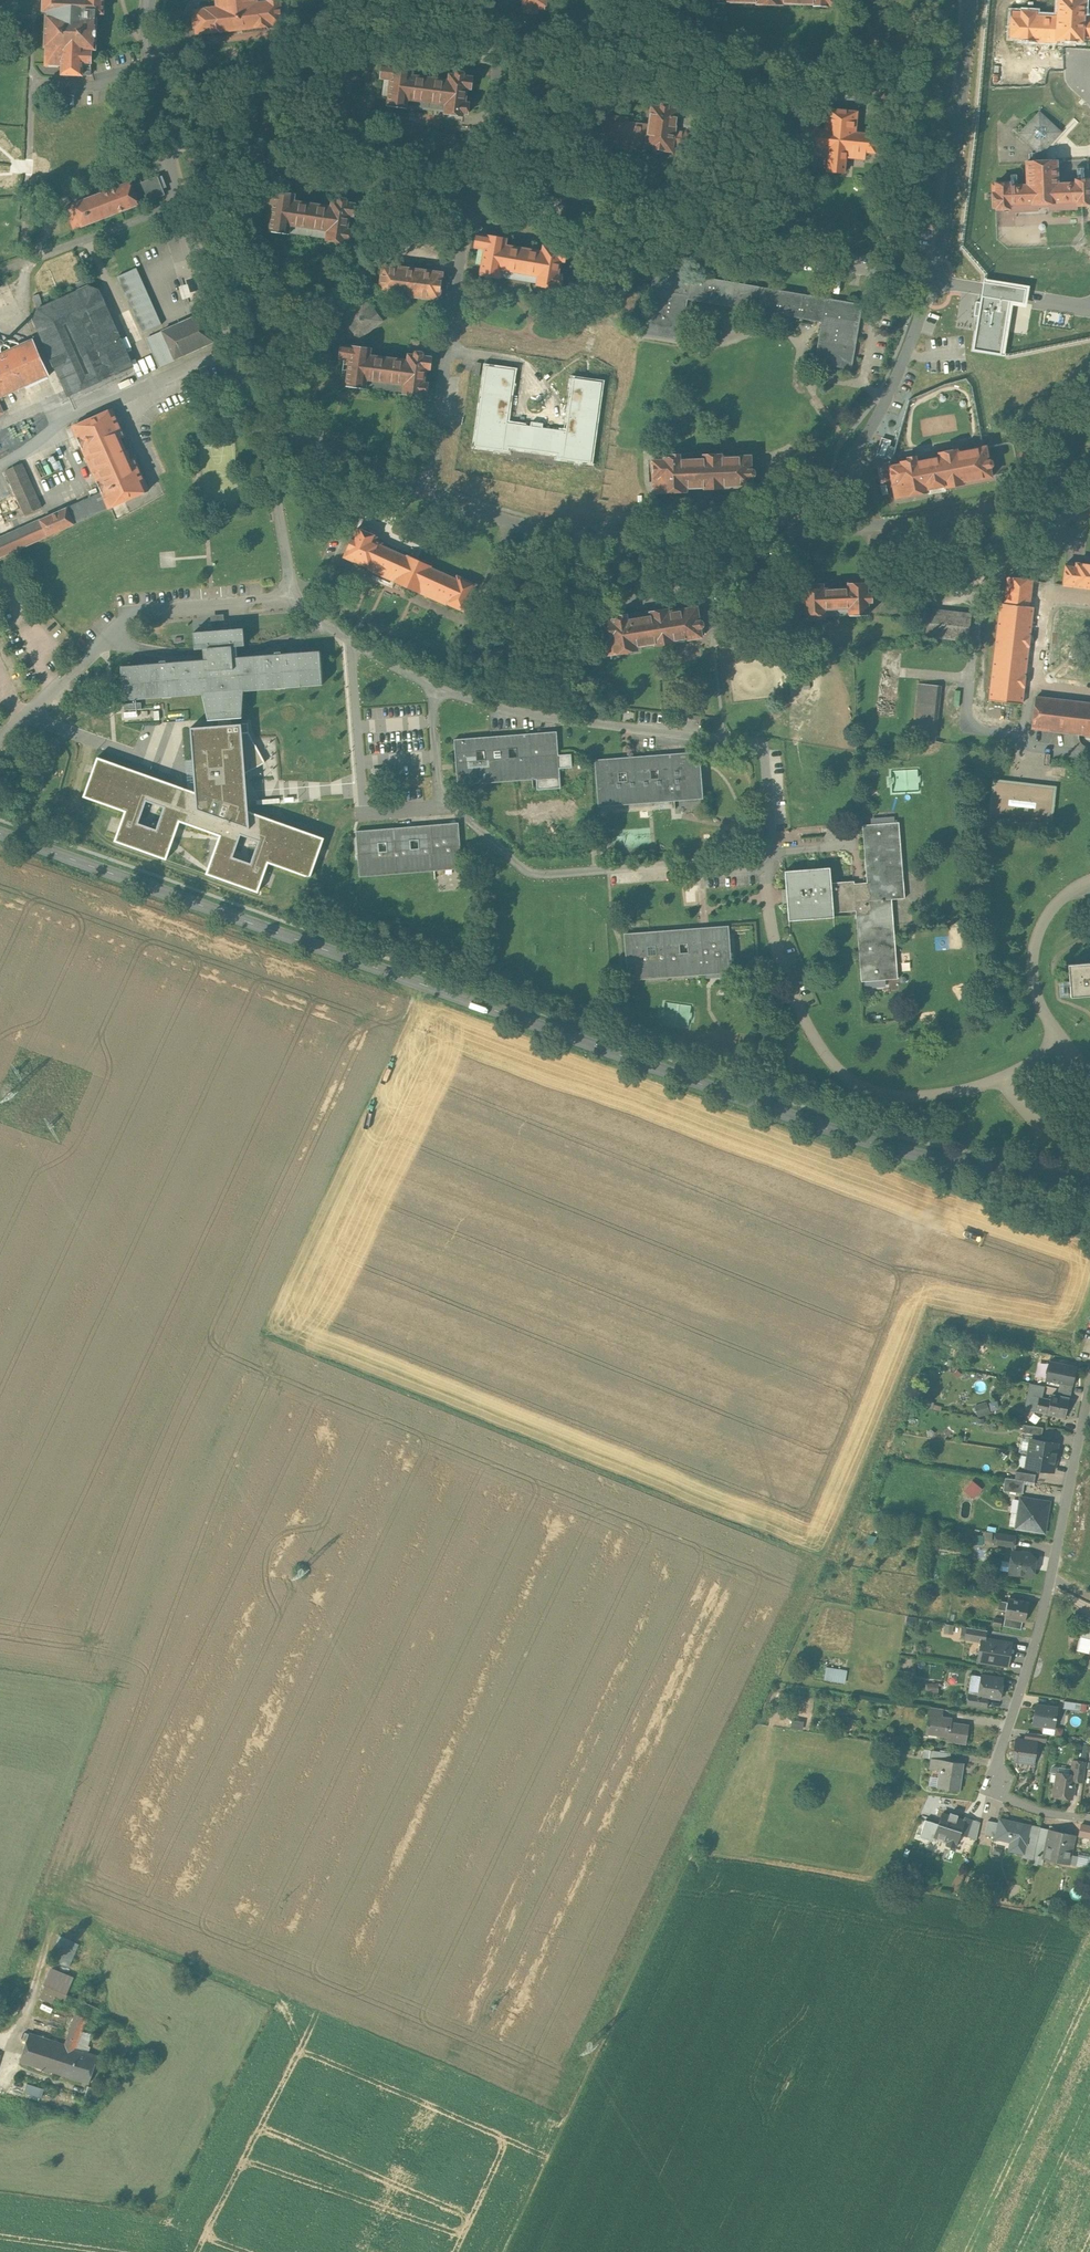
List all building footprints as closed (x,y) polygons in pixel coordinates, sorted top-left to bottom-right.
[(44,11),(47,11),(47,17),(44,17),(44,46),(46,46),(46,67),(61,67),(61,75),(83,75),(83,67),(93,68),(93,47),(98,47),(98,18),(96,18),(96,12),(103,12),(104,0),(44,0),(44,11)] [(214,7),(203,8),(204,10),(194,12),(194,18),(191,18),(193,28),(196,28),(197,34),(208,32),(208,34),(226,32),(225,31),(251,28),(251,29),(271,27),(271,25),(280,24),(278,0),(274,0),(268,1),(268,2),(254,4),(254,0),(213,0),(214,7)] [(523,8),(524,8),(523,14),(527,15),(528,13),(536,14),(536,11),(541,11),(542,0),(523,0),(523,8)] [(700,2),(711,3),(711,6),(726,6),(726,2),(757,3),(757,7),(782,7),(782,4),(812,4),(812,8),(827,8),(827,5),(832,5),(832,0),(700,0),(700,2)] [(1060,16),(1039,14),(1039,10),(1027,10),(1027,13),(1015,12),(1014,36),(1023,37),(1023,41),(1040,41),(1041,40),(1054,41),(1054,38),(1064,38),(1064,41),(1071,41),(1071,39),(1083,39),(1083,33),(1089,33),(1089,17),(1083,17),(1084,0),(1061,0),(1060,16)] [(448,82),(410,77),(411,69),(393,67),(393,70),(381,68),(379,80),(386,81),(383,98),(388,99),(387,108),(405,110),(405,107),(443,113),(443,115),(462,118),(462,116),(466,116),(467,105),(463,105),(465,90),(470,90),(471,79),(463,78),(464,74),(454,73),(454,77),(449,76),(448,82)] [(660,107),(651,106),(649,124),(628,121),(629,118),(616,116),(616,119),(606,118),(603,143),(610,144),(610,148),(625,150),(625,148),(644,151),(645,149),(655,150),(655,154),(663,155),(663,152),(673,153),(672,156),(693,159),(697,130),(675,127),(678,108),(670,107),(670,103),(661,101),(660,107)] [(858,113),(829,110),(827,129),(818,128),(818,126),(805,125),(802,151),(815,152),(816,146),(829,148),(827,169),(845,172),(846,156),(863,158),(863,152),(873,153),(875,135),(856,132),(858,113)] [(1058,132),(1038,115),(1023,133),(1038,147),(1039,161),(1027,162),(1028,184),(1010,185),(1010,180),(998,181),(998,185),(992,185),(994,207),(997,206),(997,209),(1009,208),(1009,212),(1039,210),(1039,206),(1047,205),(1047,209),(1076,207),(1076,203),(1081,203),(1088,202),(1087,177),(1075,178),(1075,180),(1057,182),(1056,160),(1045,160),(1044,147),(1058,132)] [(129,184),(64,209),(72,228),(80,225),(81,228),(138,206),(138,205),(163,195),(156,177),(140,184),(138,179),(128,183),(129,184)] [(331,207),(293,201),(294,194),(276,191),(276,193),(265,192),(263,204),(269,205),(266,221),(271,222),(269,233),(288,237),(288,233),(326,240),(326,242),(345,245),(345,241),(350,242),(352,231),(348,230),(350,217),(354,217),(356,205),(347,204),(347,201),(339,199),(338,203),(332,201),(331,207)] [(543,250),(506,244),(508,237),(489,234),(488,237),(476,235),(474,246),(479,247),(477,263),(482,264),(480,275),(501,279),(502,277),(538,283),(538,285),(557,288),(558,285),(561,285),(562,275),(560,275),(562,261),(564,261),(566,249),(558,248),(558,244),(550,243),(550,247),(543,246),(543,250)] [(443,274),(382,266),(379,292),(439,300),(443,274)] [(161,325),(136,268),(117,276),(143,333),(161,325)] [(690,286),(682,286),(682,301),(705,300),(704,291),(709,290),(708,275),(690,276),(690,286)] [(86,279),(76,283),(80,291),(89,287),(86,279)] [(1026,288),(983,282),(982,289),(972,349),(1002,354),(1010,302),(1024,304),(1026,288)] [(813,362),(852,368),(861,301),(737,284),(735,299),(770,304),(769,313),(819,320),(813,362)] [(80,291),(37,311),(34,321),(67,397),(132,368),(98,291),(89,287),(80,291)] [(43,305),(39,294),(33,296),(37,307),(43,305)] [(364,299),(342,316),(356,333),(354,346),(362,347),(364,334),(381,321),(364,299)] [(642,332),(650,334),(652,322),(659,324),(657,331),(661,332),(665,318),(647,314),(642,332)] [(200,316),(145,341),(157,368),(212,343),(200,316)] [(50,375),(33,338),(0,353),(0,397),(50,375)] [(408,360),(370,355),(371,348),(362,347),(354,346),(351,346),(341,345),(339,358),(344,358),(342,375),(348,376),(346,386),(365,389),(366,386),(404,391),(403,394),(422,396),(423,393),(427,393),(429,383),(424,382),(426,368),(430,369),(432,357),(423,356),(423,352),(415,351),(415,355),(408,354),(408,360)] [(514,371),(487,367),(476,447),(508,451),(509,447),(557,454),(556,458),(590,463),(601,383),(574,379),(566,432),(507,424),(514,371)] [(111,509),(150,492),(137,462),(132,464),(121,440),(125,438),(113,412),(108,414),(106,409),(88,417),(90,422),(75,428),(103,491),(67,507),(67,508),(39,521),(0,538),(0,558),(75,524),(75,525),(111,509)] [(881,439),(876,456),(885,459),(890,442),(881,439)] [(940,455),(915,459),(914,455),(908,456),(908,458),(900,460),(901,464),(889,466),(895,499),(928,493),(927,488),(945,485),(945,488),(966,484),(965,481),(991,476),(990,467),(994,466),(993,460),(988,461),(986,446),(958,451),(957,447),(939,450),(940,455)] [(705,459),(682,460),(682,454),(673,454),(674,456),(667,457),(667,461),(654,461),(656,492),(687,491),(687,488),(705,487),(705,490),(753,486),(753,476),(756,476),(756,469),(752,470),(751,456),(723,458),(723,454),(705,455),(705,459)] [(41,508),(22,464),(5,471),(25,515),(41,508)] [(433,566),(413,557),(412,561),(382,548),(383,544),(376,541),(377,539),(357,530),(345,560),(452,608),(453,606),(467,612),(478,587),(459,579),(458,582),(431,570),(433,566)] [(1076,564),(1076,566),(1066,565),(1064,586),(1089,589),(1089,566),(1076,564)] [(1033,579),(1009,577),(1006,603),(1000,602),(991,700),(1022,704),(1032,606),(1030,606),(1033,579)] [(867,584),(848,585),(848,587),(824,589),(823,586),(805,587),(807,620),(828,619),(828,616),(869,614),(868,603),(873,603),(872,594),(868,594),(867,584)] [(654,616),(628,621),(627,616),(621,617),(621,619),(614,620),(615,623),(604,625),(609,656),(641,651),(641,648),(657,646),(657,648),(679,645),(678,642),(702,638),(701,631),(706,630),(704,620),(700,621),(698,608),(671,613),(670,609),(653,611),(654,616)] [(970,614),(928,610),(926,637),(968,641),(970,614)] [(243,628),(193,632),(195,649),(203,648),(204,659),(166,662),(166,660),(160,660),(160,663),(121,666),(123,700),(147,698),(147,696),(204,692),(209,718),(240,716),(242,689),(299,685),(299,686),(323,684),(320,650),(281,653),(281,651),(275,652),(275,654),(237,657),(236,646),(245,645),(243,628)] [(938,686),(920,684),(915,736),(932,738),(938,686)] [(1037,698),(1034,729),(1089,734),(1089,704),(1037,698)] [(95,757),(80,798),(121,812),(111,843),(164,861),(177,824),(216,837),(201,875),(255,895),(265,865),(308,880),(322,838),(243,811),(243,793),(243,778),(265,764),(247,734),(247,724),(187,728),(192,791),(95,757)] [(529,734),(455,739),(454,739),(458,785),(536,779),(537,789),(560,788),(559,768),(563,768),(564,767),(571,767),(571,754),(563,755),(563,754),(558,755),(556,731),(529,733),(529,734)] [(262,738),(262,748),(275,748),(275,737),(262,738)] [(263,753),(269,763),(278,758),(273,748),(263,753)] [(698,753),(596,761),(600,806),(702,798),(698,753)] [(270,776),(279,772),(275,762),(266,765),(270,776)] [(1053,788),(995,781),(991,819),(1049,825),(1053,788)] [(899,822),(862,825),(867,882),(854,883),(854,881),(831,882),(830,867),(785,871),(789,920),(834,917),(833,912),(856,910),(861,981),(898,978),(891,899),(905,898),(899,822)] [(458,823),(356,831),(359,874),(462,866),(458,823)] [(727,927),(625,934),(629,980),(731,972),(727,927)] [(1068,964),(1070,996),(1089,995),(1089,962),(1068,964)] [(664,1002),(663,1025),(689,1025),(690,1003),(664,1002)] [(1080,1365),(1052,1360),(1049,1378),(1076,1383),(1080,1365)] [(1026,1408),(1068,1416),(1072,1396),(1030,1388),(1026,1408)] [(991,1414),(986,1402),(974,1406),(979,1418),(991,1414)] [(1039,1422),(1040,1414),(1031,1413),(1031,1422),(1039,1422)] [(1042,1435),(1043,1427),(1023,1424),(1022,1432),(1031,1433),(1042,1435)] [(1031,1433),(1028,1448),(1059,1454),(1062,1439),(1042,1435),(1031,1433)] [(1056,1470),(1059,1454),(1028,1448),(1025,1464),(1056,1470)] [(1035,1474),(1016,1471),(1015,1479),(1024,1480),(1034,1481),(1035,1474)] [(1024,1480),(1005,1478),(1003,1490),(1022,1493),(1024,1480)] [(974,1499),(982,1489),(972,1480),(964,1490),(974,1499)] [(1045,1535),(1052,1501),(1022,1495),(1015,1529),(1045,1535)] [(992,1543),(1014,1547),(1016,1535),(994,1531),(992,1543)] [(1009,1571),(1037,1576),(1041,1552),(1014,1547),(1009,1571)] [(1034,1598),(1010,1594),(1009,1602),(1007,1611),(1006,1615),(1008,1615),(1026,1619),(1030,1619),(1034,1598)] [(1007,1611),(1009,1602),(1000,1600),(998,1609),(1007,1611)] [(1026,1619),(1008,1615),(1006,1623),(1025,1627),(1026,1619)] [(917,1617),(907,1616),(906,1624),(916,1626),(917,1617)] [(1002,1618),(994,1617),(992,1625),(1000,1627),(1002,1618)] [(953,1624),(945,1623),(944,1633),(952,1634),(953,1624)] [(1017,1639),(989,1634),(990,1629),(969,1625),(968,1635),(984,1638),(980,1659),(1012,1665),(1017,1639)] [(825,1666),(824,1680),(845,1682),(846,1668),(825,1666)] [(914,1671),(902,1670),(900,1685),(913,1686),(914,1671)] [(990,1695),(1005,1698),(1009,1676),(981,1671),(977,1693),(970,1692),(968,1702),(988,1706),(990,1695)] [(926,1693),(938,1693),(938,1683),(926,1683),(926,1693)] [(1040,1701),(1036,1723),(1055,1726),(1059,1705),(1040,1701)] [(949,1739),(970,1743),(974,1723),(953,1719),(953,1715),(945,1713),(946,1710),(930,1707),(926,1730),(950,1735),(949,1739)] [(1020,1736),(1016,1760),(1039,1765),(1043,1740),(1020,1736)] [(961,1789),(966,1762),(933,1756),(931,1767),(943,1769),(940,1786),(961,1789)] [(1074,1756),(1071,1772),(1057,1769),(1053,1794),(1075,1798),(1078,1781),(1085,1782),(1089,1759),(1074,1756)] [(957,1835),(962,1806),(940,1802),(936,1822),(926,1820),(924,1829),(957,1835)] [(1042,1822),(1002,1814),(995,1848),(1036,1855),(1042,1822)] [(1081,1833),(1089,1834),(1089,1823),(1083,1822),(1081,1833)] [(1051,1827),(1046,1858),(1072,1862),(1077,1832),(1051,1827)] [(61,1956),(58,1962),(70,1966),(78,1941),(57,1934),(51,1952),(61,1956)] [(103,2005),(46,1982),(41,1993),(76,2007),(65,2041),(30,2030),(20,2060),(90,2082),(100,2052),(89,2049),(103,2005)] [(25,2082),(22,2091),(39,2097),(42,2088),(25,2082)]
